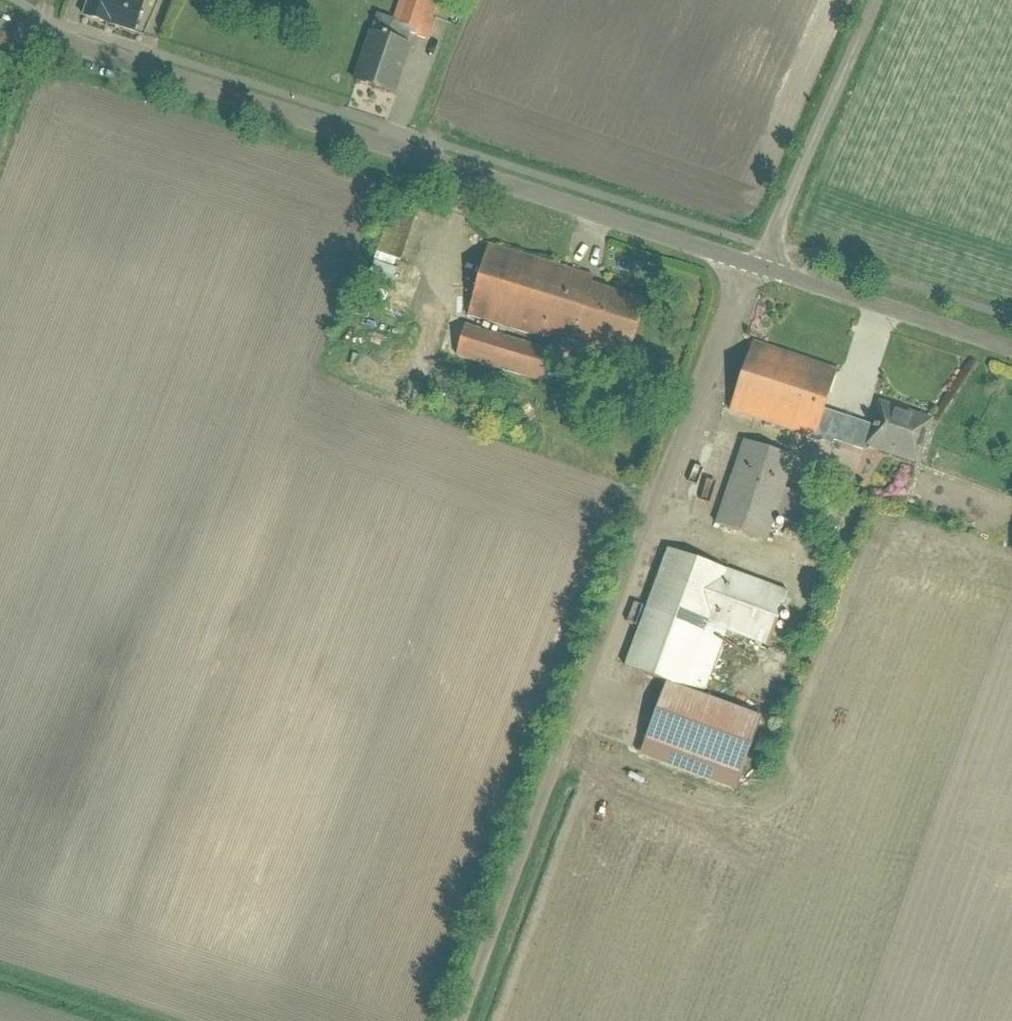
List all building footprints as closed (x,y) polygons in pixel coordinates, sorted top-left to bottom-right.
[(86,17),(137,33),(146,2),(139,0),(92,0),(86,17)] [(398,22),(427,32),(439,0),(405,0),(398,22)] [(412,43),(372,30),(354,84),(394,97),(412,43)] [(595,277),(494,245),(471,317),(576,350),(579,342),(631,358),(649,301),(593,284),(595,277)] [(384,305),(398,271),(375,262),(362,296),(384,305)] [(470,326),(460,358),(547,385),(557,353),(470,326)] [(840,370),(757,342),(734,409),(817,437),(827,407),(840,370)] [(936,419),(884,404),(870,450),(922,466),(936,419)] [(827,407),(817,437),(865,453),(875,423),(827,407)] [(800,459),(748,441),(719,522),(771,540),(779,519),(789,490),(800,459)] [(789,490),(779,519),(802,527),(812,498),(789,490)] [(790,591),(671,551),(631,667),(706,693),(727,631),(771,646),(790,591)] [(670,684),(645,756),(744,790),(769,717),(670,684)]
